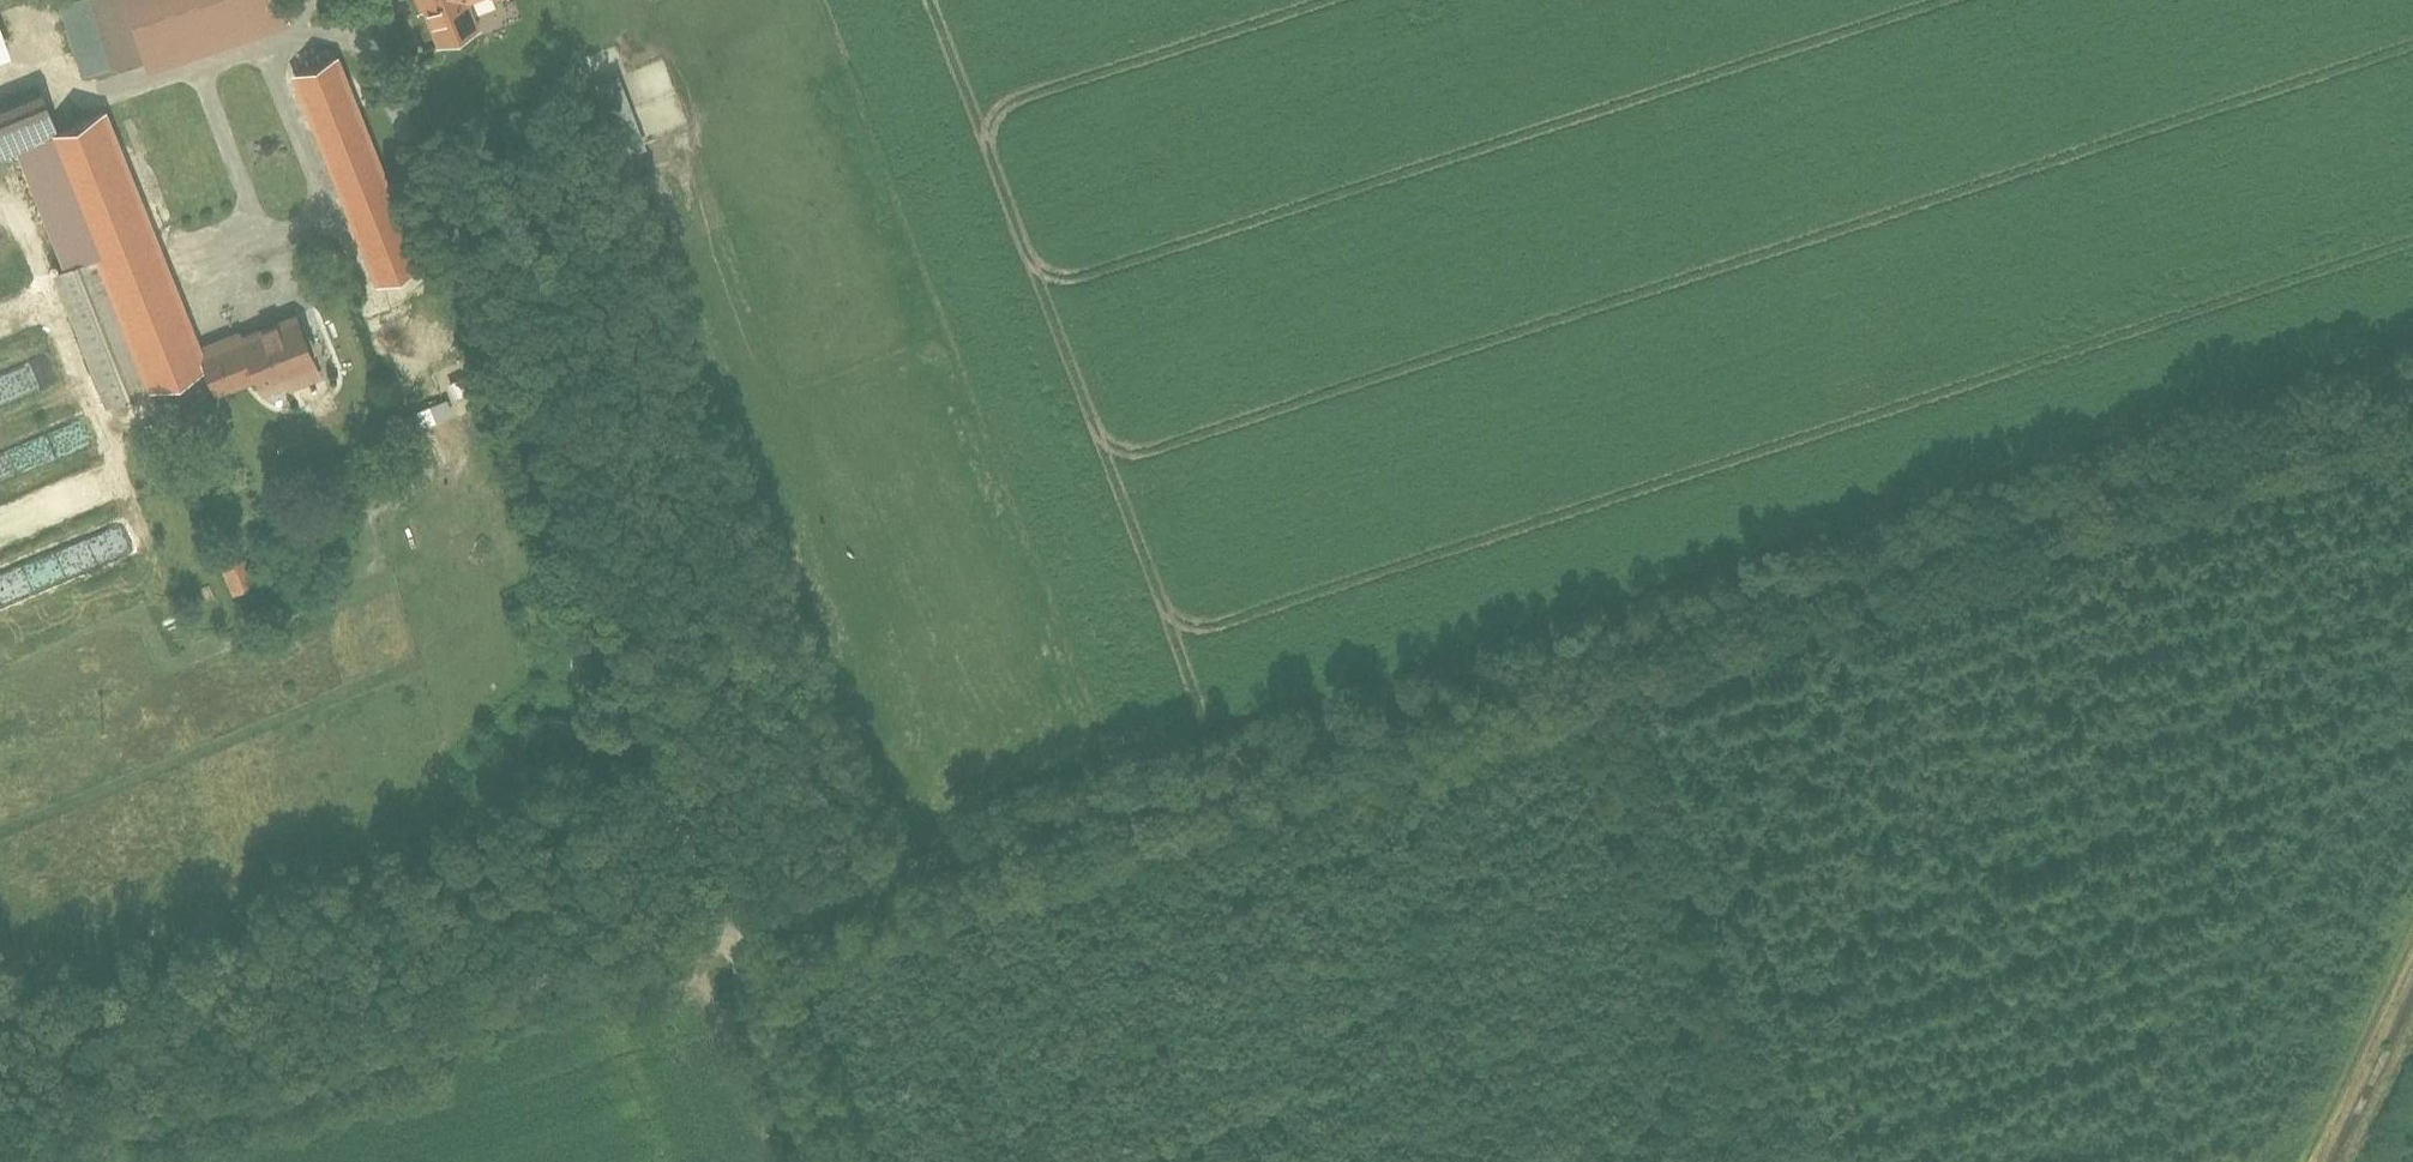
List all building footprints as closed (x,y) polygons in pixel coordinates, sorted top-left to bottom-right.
[(87,73),(157,54),(159,62),(305,21),(300,0),(67,0),(87,73)] [(439,47),(489,29),(483,14),(498,9),(495,0),(423,0),(439,47)] [(0,12),(0,59),(22,50),(6,10),(0,12)] [(302,74),(384,280),(430,262),(349,56),(302,74)] [(626,153),(654,144),(630,71),(602,81),(626,153)] [(205,345),(122,108),(74,125),(64,98),(0,120),(0,161),(29,151),(69,266),(63,268),(110,402),(208,369),(217,394),(264,378),(270,393),(334,371),(312,308),(205,345)] [(227,563),(234,594),(258,589),(251,558),(227,563)]
